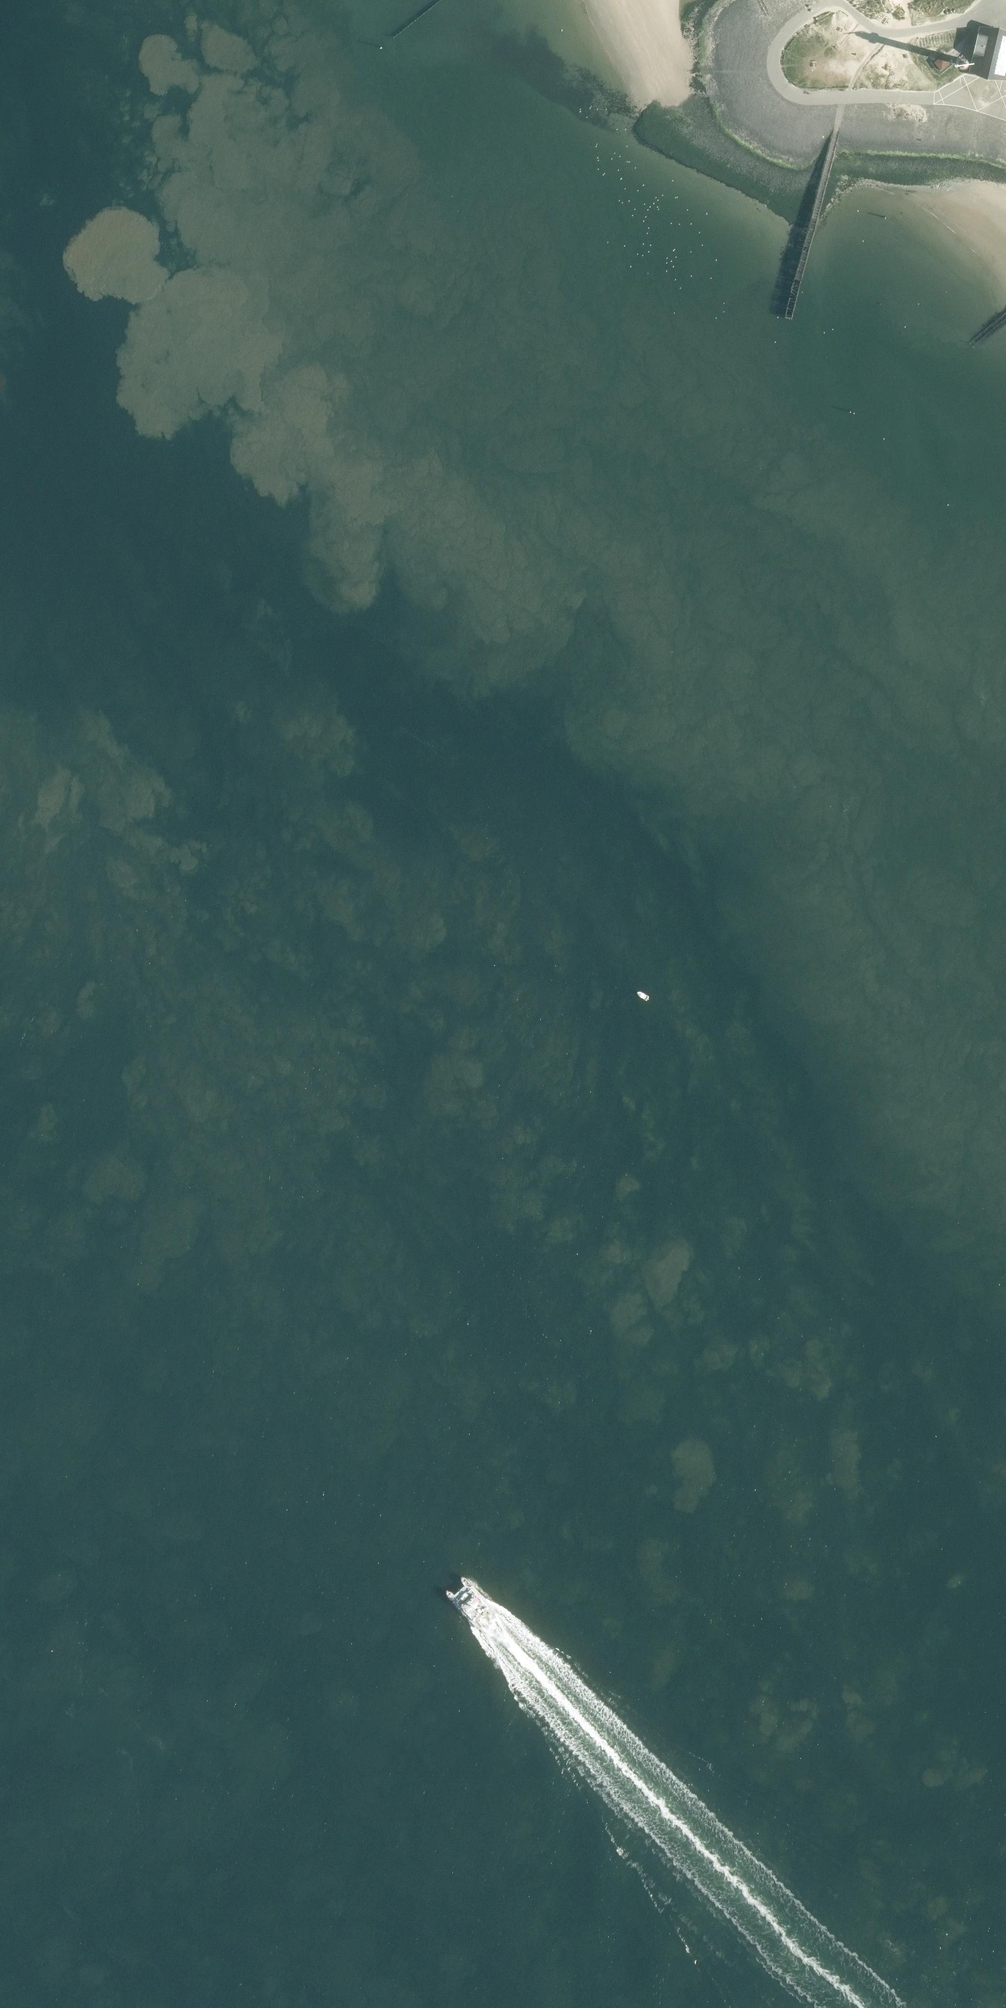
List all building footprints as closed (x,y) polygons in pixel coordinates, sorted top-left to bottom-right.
[(1005,80),(1005,79),(1005,31),(990,27),(990,29),(980,27),(969,71),(979,74),(979,76),(995,79),(996,77),(1005,80)] [(941,71),(950,64),(944,56),(935,63),(941,71)]
